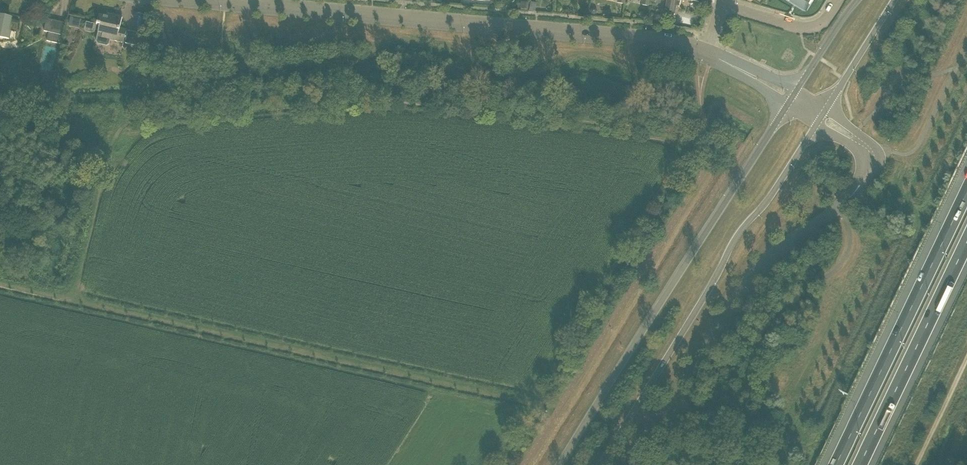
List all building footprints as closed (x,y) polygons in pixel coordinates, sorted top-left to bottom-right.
[(665,10),(672,11),(673,9),(675,0),(667,0),(665,10)] [(810,0),(786,0),(803,11),(810,0)] [(520,2),(519,9),(528,10),(529,3),(520,2)] [(535,12),(537,3),(531,2),(529,11),(535,12)] [(99,25),(98,32),(95,42),(97,45),(106,47),(109,45),(110,40),(124,43),(127,30),(120,28),(122,17),(106,14),(106,17),(99,15),(96,25),(99,25)] [(7,38),(11,19),(0,16),(0,37),(7,38)] [(79,28),(81,19),(74,18),(72,27),(79,28)] [(47,19),(44,29),(44,31),(58,35),(56,43),(61,44),(66,23),(47,19)]
